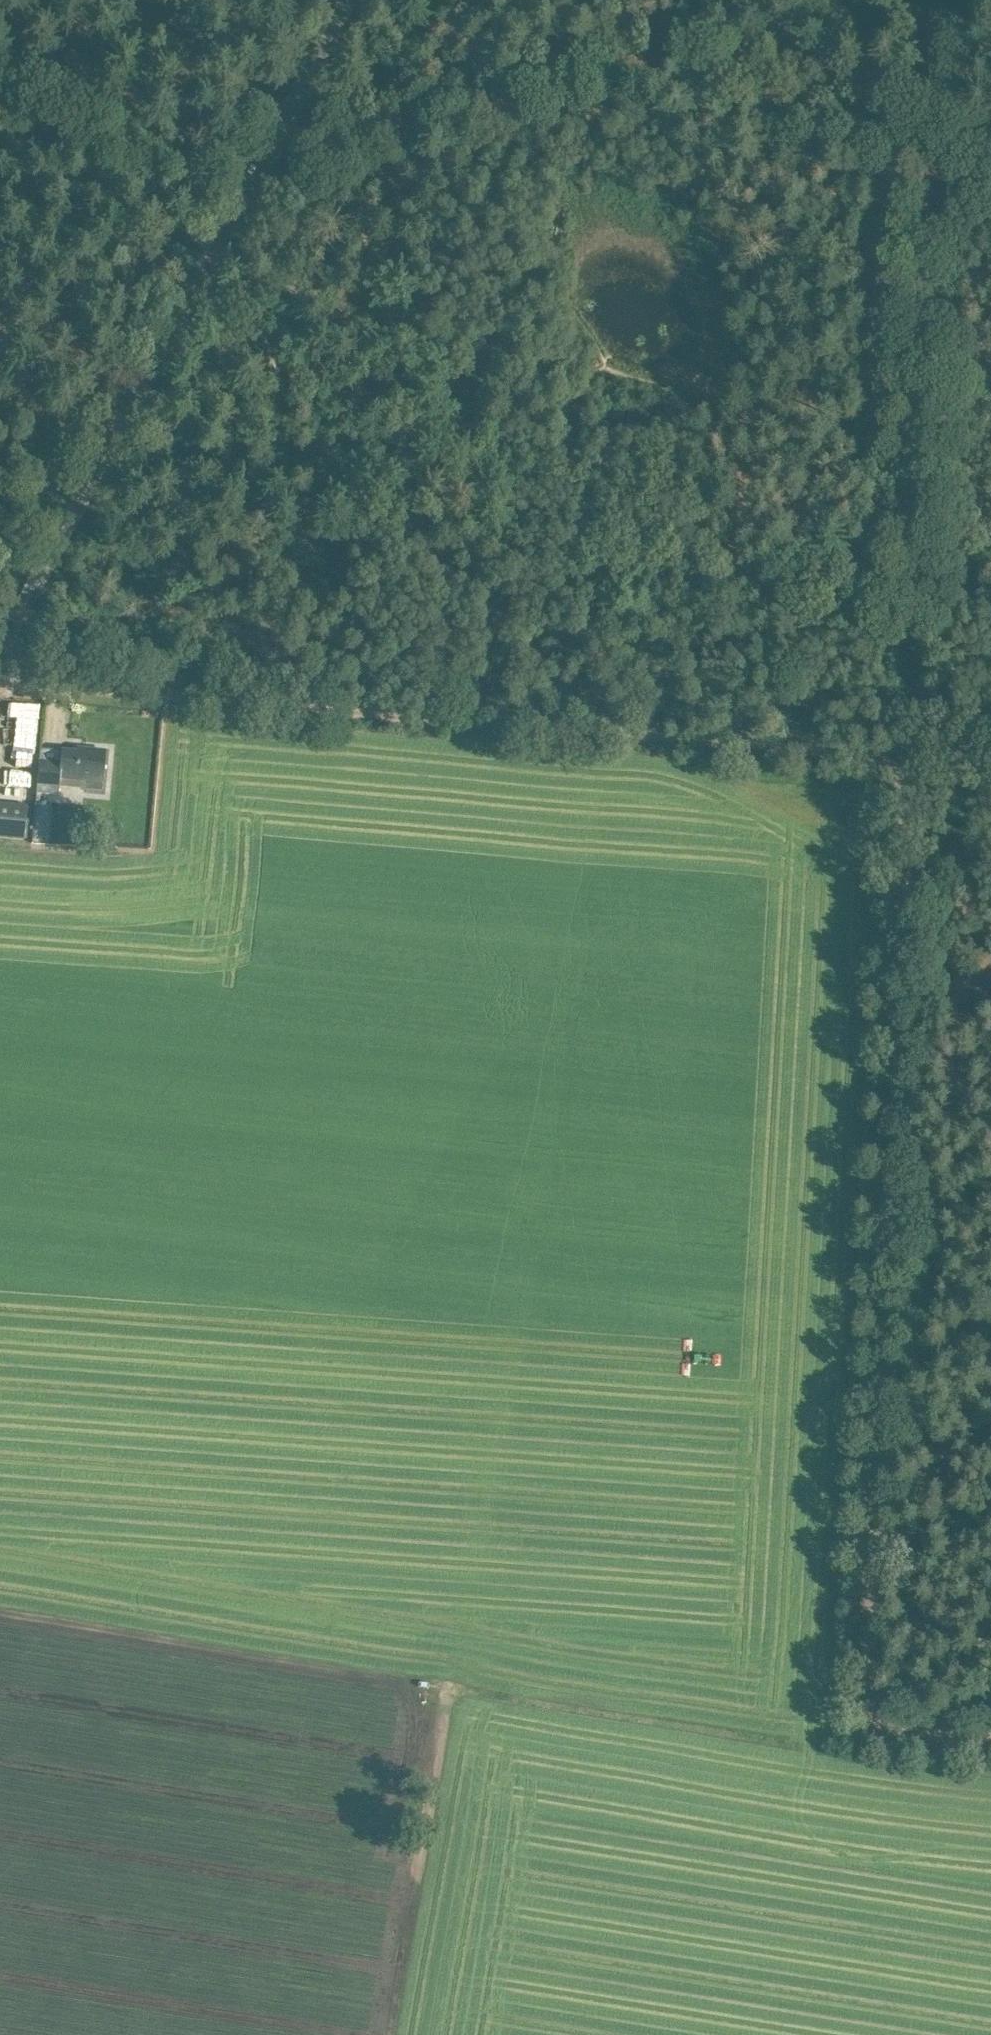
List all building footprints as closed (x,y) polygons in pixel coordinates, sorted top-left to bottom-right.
[(16,728),(15,738),(39,738),(39,728),(16,728)] [(85,749),(85,753),(42,749),(38,792),(61,794),(62,778),(85,780),(84,789),(102,790),(106,751),(85,749)] [(34,770),(35,755),(0,753),(0,768),(34,770)] [(23,800),(25,784),(0,782),(0,798),(23,800)] [(24,840),(27,804),(0,802),(0,838),(24,840)]
